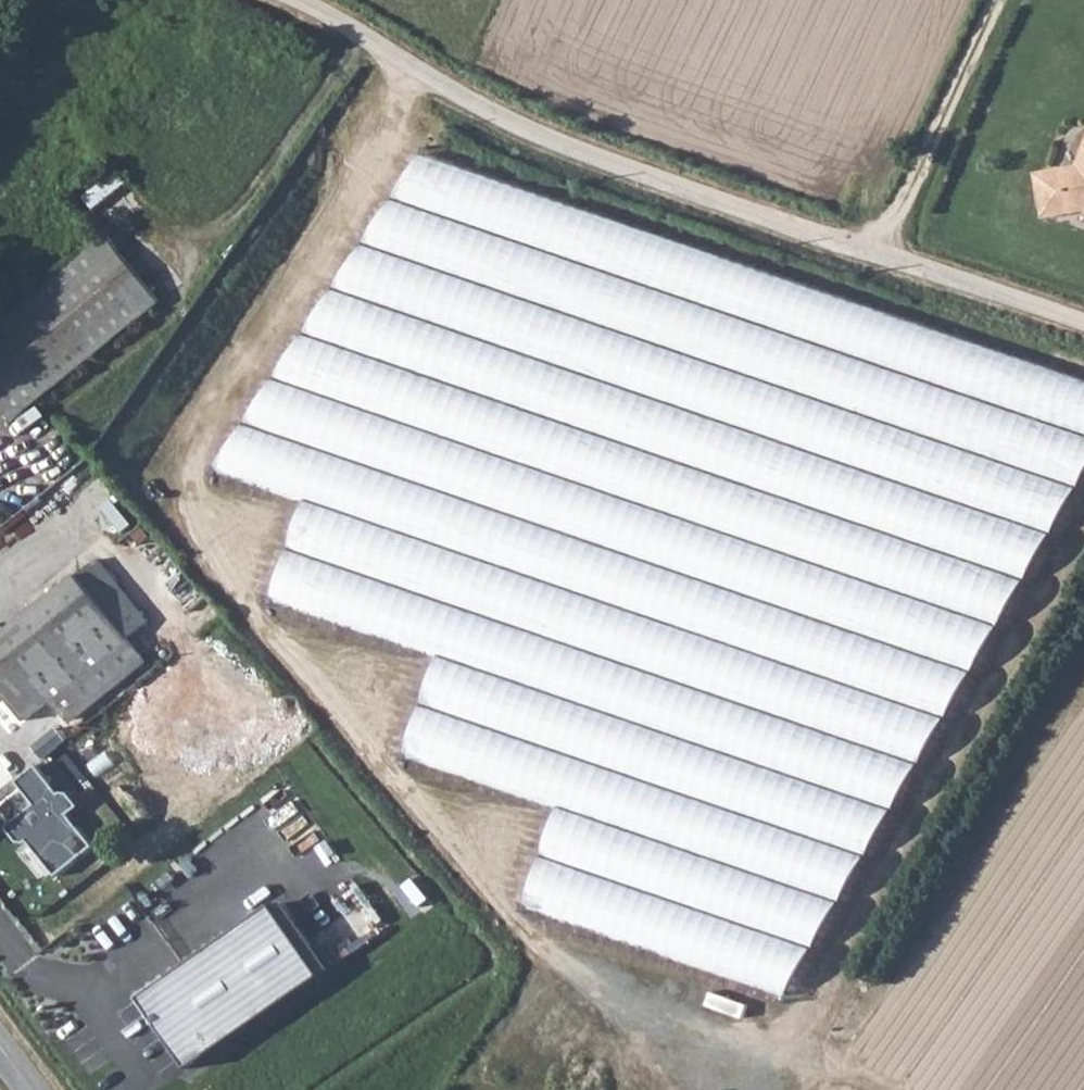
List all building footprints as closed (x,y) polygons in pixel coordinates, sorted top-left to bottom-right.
[(1033,181),(1038,209),(1049,216),(1082,211),(1083,214),(1083,138),(1074,165),(1041,171),(1033,181)] [(204,469),(300,496),(265,599),(430,656),(402,759),(548,806),(516,908),(777,991),(1083,458),(1083,384),(417,158),(204,469)] [(40,401),(153,306),(161,302),(109,240),(0,328),(0,355),(40,401)] [(11,426),(40,401),(0,355),(0,412),(11,426)] [(36,681),(51,700),(126,639),(143,625),(95,565),(0,642),(0,689),(10,702),(36,681)] [(175,660),(98,723),(121,753),(149,734),(158,746),(185,726),(174,711),(201,692),(175,660)] [(10,702),(26,722),(51,700),(36,681),(10,702)] [(303,729),(284,698),(257,714),(276,745),(303,729)] [(9,830),(19,843),(31,843),(59,877),(94,848),(68,818),(80,809),(70,795),(58,793),(38,768),(18,783),(24,788),(21,813),(25,817),(9,830)] [(273,912),(142,1006),(191,1075),(321,981),(273,912)]
